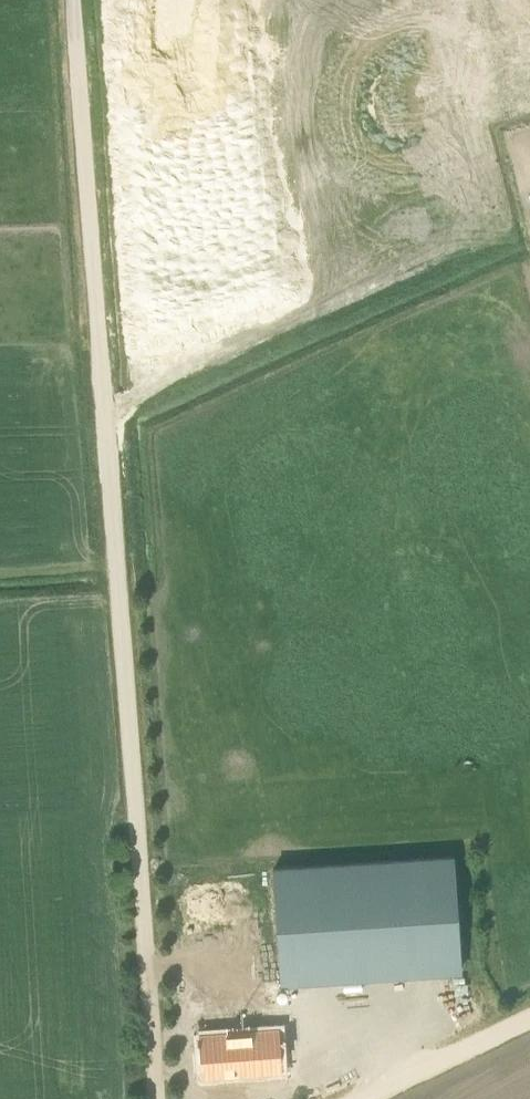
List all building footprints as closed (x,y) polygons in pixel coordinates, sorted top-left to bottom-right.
[(454,856),(274,868),(282,982),(462,970),(454,856)] [(281,1069),(278,1029),(201,1035),(204,1074),(281,1069)]
